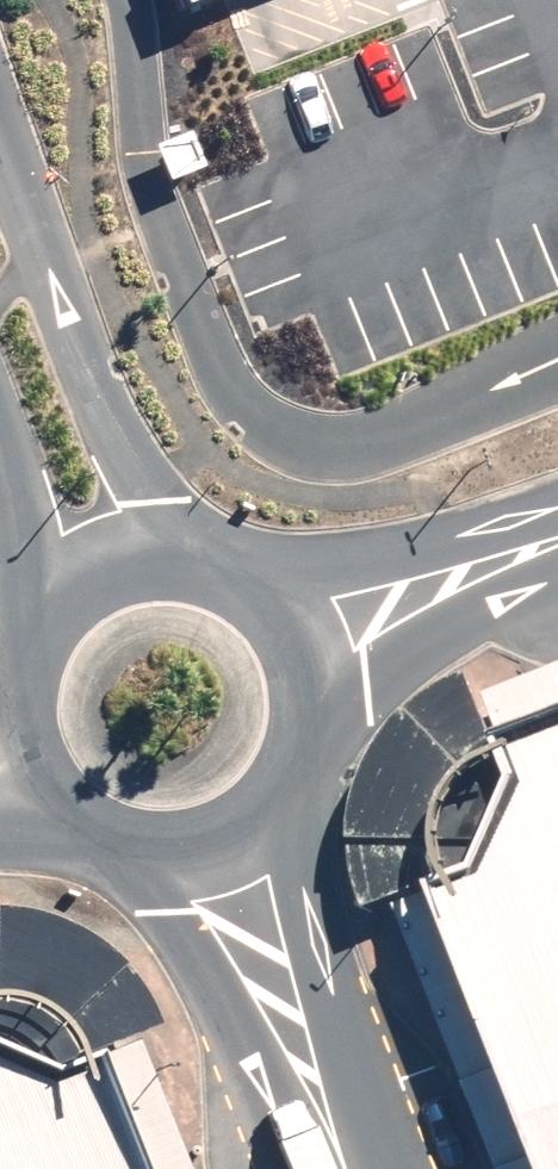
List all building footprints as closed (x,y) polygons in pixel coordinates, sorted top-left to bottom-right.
[(187,9),(209,0),(183,0),(187,9)] [(397,772),(535,1168),(557,1168),(557,700),(397,772)] [(14,1010),(0,1015),(0,1168),(76,1168),(14,1010)]
